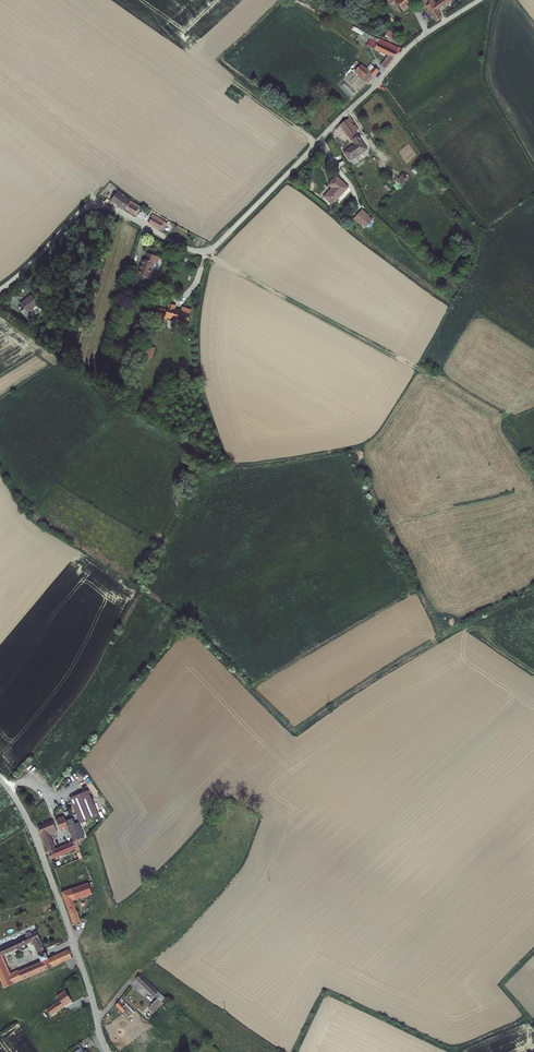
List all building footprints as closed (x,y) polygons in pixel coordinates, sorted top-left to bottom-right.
[(436,16),(442,13),(440,10),(442,8),(440,5),(447,0),(433,0),(432,0),(428,0),(426,1),(436,16)] [(393,39),(396,33),(388,29),(385,35),(393,39)] [(382,60),(385,63),(395,52),(398,47),(390,44),(392,41),(382,37),(382,39),(379,38),(379,37),(371,33),(367,41),(370,43),(370,41),(388,49),(387,50),(390,51),(382,60)] [(351,61),(365,75),(371,69),(370,67),(357,55),(351,61)] [(371,69),(375,72),(381,65),(376,61),(370,67),(371,69)] [(337,85),(333,90),(346,102),(352,96),(343,88),(342,89),(337,85)] [(344,122),(350,130),(355,127),(358,131),(361,129),(350,113),(337,124),(338,127),(344,122)] [(346,149),(351,157),(368,143),(360,132),(353,136),(356,140),(346,149)] [(416,174),(421,169),(416,165),(411,170),(416,174)] [(323,191),(332,199),(346,181),(333,170),(326,179),(330,183),(323,191)] [(398,178),(402,182),(407,177),(403,172),(398,178)] [(110,194),(125,203),(128,198),(132,194),(117,184),(110,194)] [(125,203),(135,209),(138,204),(128,198),(125,203)] [(149,211),(147,216),(161,223),(165,216),(149,207),(148,210),(149,211)] [(357,216),(363,221),(371,213),(364,207),(357,216)] [(144,249),(139,265),(137,270),(149,275),(151,269),(150,268),(154,255),(157,256),(161,247),(150,244),(147,250),(144,249)] [(15,305),(21,310),(24,305),(21,303),(29,292),(19,285),(11,297),(17,301),(15,305)] [(189,323),(192,308),(181,306),(181,309),(175,308),(176,305),(168,304),(167,309),(157,306),(155,316),(189,323)] [(148,317),(146,325),(156,329),(158,320),(148,317)] [(143,356),(153,358),(155,347),(146,344),(143,356)] [(87,786),(69,793),(79,819),(97,812),(87,786)] [(63,812),(57,814),(62,824),(67,822),(65,819),(63,812)] [(37,821),(50,854),(75,844),(76,847),(80,845),(78,841),(80,839),(78,834),(80,833),(77,825),(79,824),(76,818),(74,819),(73,816),(65,819),(67,822),(73,836),(55,843),(50,829),(58,826),(54,815),(37,821)] [(62,888),(73,922),(82,918),(73,896),(92,889),(88,879),(62,888)] [(5,983),(52,962),(48,953),(36,927),(0,944),(0,973),(5,983)] [(68,943),(48,953),(52,962),(72,952),(68,943)] [(146,1004),(147,1005),(150,1002),(156,1002),(160,998),(166,993),(139,969),(135,974),(156,994),(146,1004)] [(71,994),(65,985),(61,988),(56,991),(57,993),(50,999),(51,1001),(45,1006),(48,1011),(71,994)] [(114,1000),(130,1017),(134,1013),(118,995),(114,1000)] [(75,1048),(77,1051),(90,1051),(86,1046),(84,1048),(81,1043),(75,1048)]
